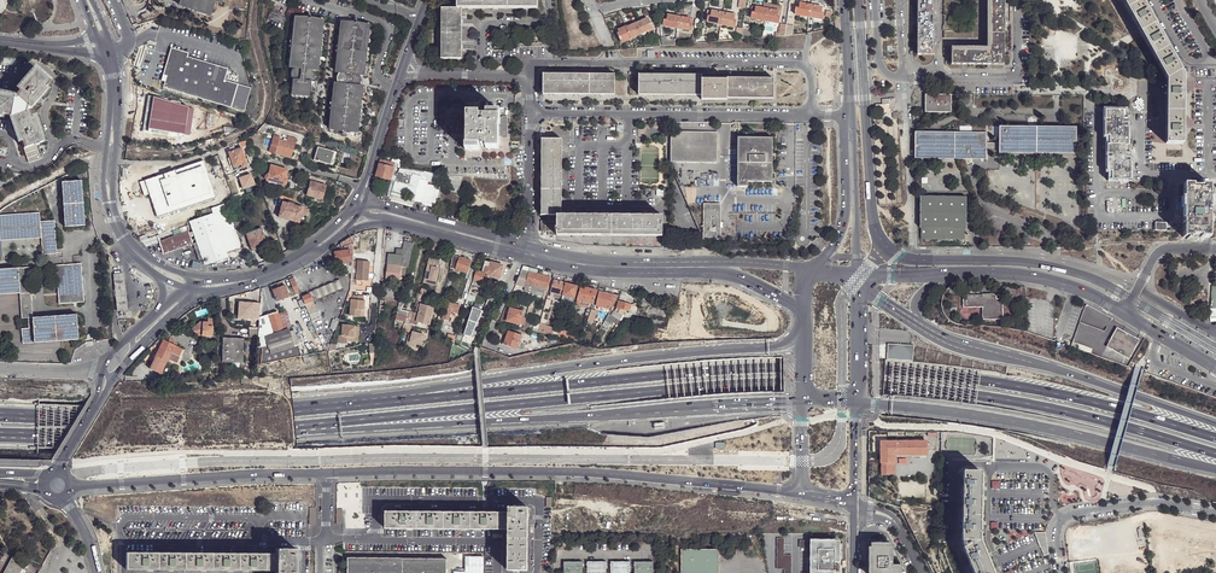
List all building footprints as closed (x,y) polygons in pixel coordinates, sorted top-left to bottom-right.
[(179,3),(209,13),(213,1),(217,2),(218,0),(180,0),(179,3)] [(462,8),(537,8),(537,0),(457,0),(457,8),(462,8)] [(917,54),(934,55),(934,0),(917,0),(917,54)] [(987,47),(951,48),(951,65),(1004,65),(1004,0),(987,0),(987,47)] [(1183,78),(1183,76),(1141,0),(1121,0),(1165,81),(1166,82),(1183,82),(1183,78)] [(209,15),(209,13),(179,3),(178,6),(195,11),(195,12),(202,14),(205,15),(209,15)] [(822,8),(800,3),(799,8),(796,8),(795,14),(823,20),(824,13),(821,13),(822,8)] [(778,23),(779,17),(776,16),(777,11),(755,7),(754,13),(751,12),(750,18),(778,23)] [(461,58),(462,8),(457,8),(442,8),(441,58),(461,58)] [(707,17),(707,21),(706,22),(735,28),(736,21),(733,21),(734,15),(726,14),(706,10),(705,17),(707,17)] [(663,26),(680,30),(691,31),(692,26),(693,20),(679,17),(680,14),(677,13),(676,17),(663,14),(662,20),(664,20),(663,26)] [(609,15),(604,17),(607,25),(613,23),(609,15)] [(318,56),(322,19),(299,17),(293,67),(295,67),(292,91),(311,93),(311,90),(315,90),(316,81),(313,81),(314,70),(316,70),(317,60),(318,60),(319,56),(318,56)] [(621,44),(631,40),(631,39),(652,30),(650,27),(653,25),(652,22),(649,23),(647,19),(626,28),(616,32),(621,44)] [(360,75),(363,75),(364,66),(365,66),(365,62),(369,25),(346,22),(340,72),(342,73),(341,84),(339,83),(333,129),(356,131),(360,100),(361,100),(361,95),(362,86),(359,86),(360,75)] [(775,32),(774,36),(784,35),(786,24),(780,24),(779,28),(778,28),(778,32),(775,32)] [(793,26),(786,24),(784,35),(792,34),(793,26)] [(740,40),(747,39),(747,37),(751,38),(753,28),(747,27),(747,29),(742,28),(740,40)] [(662,47),(674,46),(674,37),(661,38),(662,47)] [(163,75),(166,76),(173,52),(188,57),(189,53),(171,48),(163,75)] [(173,52),(166,76),(163,88),(243,112),(250,90),(224,81),(228,69),(188,57),(173,52)] [(20,89),(14,96),(29,109),(47,89),(45,87),(51,81),(35,68),(18,87),(20,89)] [(614,74),(544,73),(543,90),(543,93),(614,94),(614,74)] [(639,94),(702,95),(702,80),(702,75),(639,74),(639,94)] [(727,80),(727,98),(773,98),(773,78),(727,78),(727,80)] [(702,80),(702,95),(702,100),(727,100),(727,98),(727,80),(702,80)] [(1183,82),(1166,82),(1166,84),(1165,92),(1153,92),(1153,120),(1165,121),(1166,129),(1153,129),(1153,145),(1157,145),(1182,145),(1183,121),(1215,121),(1215,89),(1202,89),(1202,103),(1183,103),(1183,82)] [(1183,121),(1182,145),(1182,152),(1191,152),(1191,164),(1153,164),(1153,152),(1157,152),(1157,145),(1153,145),(1153,129),(1166,129),(1165,121),(1153,120),(1153,92),(1165,92),(1166,84),(1148,83),(1148,169),(1196,168),(1196,143),(1188,143),(1188,130),(1215,130),(1215,121),(1183,121)] [(1,116),(1,114),(10,116),(14,96),(0,93),(0,116),(1,116)] [(926,94),(925,112),(951,112),(952,95),(926,94)] [(155,99),(154,105),(152,110),(166,113),(170,99),(159,96),(156,96),(155,99)] [(894,109),(894,98),(881,99),(881,106),(889,105),(889,109),(894,109)] [(33,117),(29,109),(28,110),(10,116),(19,140),(21,140),(23,148),(35,144),(43,141),(34,117),(33,117)] [(1105,109),(1105,135),(1110,135),(1110,144),(1107,144),(1107,170),(1112,170),(1112,179),(1130,179),(1130,153),(1125,153),(1125,144),(1128,144),(1128,118),(1123,118),(1123,110),(1105,109)] [(500,123),(500,116),(500,111),(486,111),(486,115),(480,115),(480,113),(467,113),(467,134),(469,135),(468,137),(466,137),(466,150),(480,150),(480,145),(486,145),(486,148),(499,148),(499,139),(499,125),(497,125),(497,123),(500,123)] [(508,116),(500,116),(500,123),(497,123),(497,125),(499,125),(499,139),(508,139),(508,116)] [(146,124),(145,128),(144,136),(157,138),(158,128),(158,126),(156,125),(150,124),(146,124)] [(268,125),(263,124),(257,130),(263,133),(267,128),(268,125)] [(999,127),(999,143),(999,149),(999,153),(1076,153),(1076,128),(999,127)] [(158,128),(157,138),(169,140),(170,134),(165,133),(166,129),(158,128)] [(915,132),(915,158),(932,158),(986,159),(986,149),(986,143),(987,133),(929,133),(917,132),(915,132)] [(671,133),(671,163),(718,163),(718,133),(671,133)] [(269,152),(275,154),(279,140),(279,137),(274,135),(269,152)] [(279,140),(275,154),(287,157),(290,149),(293,150),(296,139),(288,137),(286,141),(279,140)] [(739,138),(739,187),(749,187),(749,182),(773,183),(774,139),(739,138)] [(541,215),(557,215),(557,220),(541,220),(541,230),(548,230),(548,235),(662,236),(662,216),(561,215),(562,139),(542,139),(541,215)] [(35,144),(23,148),(29,162),(41,158),(35,144)] [(330,165),(334,151),(318,147),(314,160),(330,165)] [(230,158),(233,167),(241,165),(242,167),(247,166),(242,148),(229,153),(230,158)] [(1191,152),(1182,152),(1157,152),(1153,152),(1153,164),(1191,164),(1191,152)] [(399,164),(381,158),(376,175),(391,179),(393,169),(394,167),(398,168),(399,164)] [(195,163),(182,165),(186,177),(213,168),(209,159),(195,163)] [(137,210),(165,201),(178,196),(183,195),(191,192),(186,177),(182,165),(153,167),(148,168),(147,165),(127,165),(129,174),(126,176),(137,210)] [(285,186),(287,178),(285,178),(287,170),(270,165),(268,174),(266,180),(285,186)] [(396,169),(393,169),(391,179),(393,179),(390,190),(393,191),(392,193),(413,200),(420,178),(438,183),(440,175),(400,168),(399,172),(397,171),(397,173),(395,173),(396,169)] [(919,178),(919,192),(927,192),(927,178),(919,178)] [(326,185),(311,181),(307,195),(322,200),(326,185)] [(63,228),(68,228),(83,227),(80,182),(59,183),(63,228)] [(1183,184),(1183,237),(1192,237),(1192,235),(1200,235),(1201,238),(1209,237),(1210,184),(1201,184),(1201,186),(1193,186),(1193,184),(1183,184)] [(165,201),(167,206),(180,202),(178,196),(165,201)] [(966,197),(930,196),(920,196),(920,227),(921,228),(921,239),(922,239),(965,239),(965,228),(966,228),(966,197)] [(282,202),(278,215),(290,219),(289,221),(294,222),(297,213),(299,214),(301,214),(303,208),(282,202)] [(240,247),(231,218),(225,203),(199,212),(201,217),(190,221),(205,265),(227,257),(226,252),(240,247)] [(721,242),(721,206),(704,206),(704,242),(721,242)] [(236,227),(241,225),(235,210),(231,211),(236,227)] [(1064,217),(1050,212),(1046,224),(1059,229),(1064,217)] [(39,240),(40,257),(56,256),(56,255),(55,250),(53,223),(39,224),(38,214),(0,217),(0,243),(39,240)] [(1166,230),(1166,221),(1154,221),(1154,229),(1166,230)] [(187,225),(157,235),(163,253),(192,243),(187,225)] [(267,245),(265,239),(262,228),(246,233),(252,250),(267,245)] [(139,235),(141,241),(148,238),(147,233),(139,235)] [(358,245),(358,240),(354,241),(353,237),(340,238),(341,247),(358,245)] [(395,252),(394,254),(402,255),(400,266),(407,267),(411,251),(413,243),(404,241),(400,249),(397,248),(396,252),(395,252)] [(438,245),(432,243),(430,252),(436,254),(438,245)] [(341,264),(352,262),(349,250),(335,252),(337,265),(341,264)] [(394,254),(388,253),(384,279),(398,280),(400,266),(402,255),(394,254)] [(470,261),(453,256),(444,291),(445,292),(447,284),(448,284),(452,268),(466,272),(470,261)] [(436,258),(429,257),(423,278),(436,281),(439,268),(433,267),(434,263),(436,258)] [(357,280),(363,281),(368,281),(370,262),(352,260),(352,262),(351,274),(350,280),(357,280)] [(480,272),(476,270),(473,281),(474,282),(478,283),(478,284),(483,285),(486,275),(499,278),(503,265),(485,261),(482,270),(481,270),(480,272)] [(352,262),(341,264),(342,270),(351,274),(352,262)] [(84,304),(84,299),(81,265),(55,267),(58,306),(84,304)] [(28,269),(0,271),(0,297),(19,296),(30,296),(28,269)] [(531,293),(536,274),(521,270),(514,285),(523,287),(522,291),(531,293)] [(549,278),(536,274),(531,293),(543,296),(545,288),(546,288),(549,278)] [(123,275),(112,276),(116,313),(126,312),(123,275)] [(298,292),(293,278),(289,280),(294,294),(298,292)] [(281,280),(270,284),(276,301),(287,297),(281,280)] [(339,280),(308,293),(309,295),(311,301),(342,288),(339,280)] [(565,283),(554,280),(550,296),(561,299),(565,283)] [(577,286),(565,283),(561,299),(565,300),(566,296),(574,299),(577,286)] [(597,290),(580,286),(575,305),(587,308),(589,302),(592,303),(597,290)] [(615,302),(618,296),(599,291),(596,305),(609,309),(609,307),(611,308),(615,302)] [(982,319),(1003,319),(1002,298),(996,298),(996,293),(982,294),(982,295),(963,295),(963,307),(982,307),(982,319)] [(311,301),(309,295),(301,298),(308,315),(316,312),(311,301)] [(362,310),(364,310),(365,301),(364,301),(364,296),(354,295),(354,300),(352,300),(350,316),(362,317),(362,310)] [(30,296),(19,296),(21,321),(27,321),(28,331),(21,332),(22,348),(78,343),(75,316),(32,320),(30,296)] [(257,303),(237,301),(235,318),(251,319),(251,318),(256,319),(256,318),(257,303)] [(446,301),(442,318),(449,320),(451,311),(457,312),(460,305),(446,301)] [(625,310),(629,310),(631,304),(630,304),(619,301),(617,307),(611,316),(619,321),(624,313),(625,310)] [(403,322),(411,324),(415,312),(407,310),(407,311),(400,309),(401,306),(402,307),(403,302),(399,302),(394,322),(403,325),(403,322)] [(524,320),(522,328),(537,332),(538,328),(539,325),(527,322),(533,303),(529,302),(526,313),(524,320)] [(433,307),(417,303),(416,306),(415,312),(411,324),(416,325),(417,322),(429,325),(433,307)] [(482,312),(472,308),(463,334),(471,337),(482,312)] [(522,319),(524,320),(526,313),(509,308),(506,321),(519,324),(519,323),(521,324),(522,319)] [(257,337),(255,366),(301,356),(296,338),(290,340),(288,332),(287,327),(290,326),(285,311),(277,314),(276,312),(256,318),(256,319),(257,331),(257,337)] [(197,324),(196,324),(196,327),(192,332),(196,335),(211,336),(212,318),(205,318),(205,322),(198,321),(198,322),(197,324)] [(601,325),(607,328),(610,324),(604,320),(601,325)] [(353,342),(355,326),(342,325),(341,336),(339,336),(338,343),(345,343),(345,341),(353,342)] [(553,331),(552,335),(561,337),(562,335),(559,334),(560,330),(554,328),(553,331)] [(562,335),(561,337),(567,339),(568,335),(569,332),(565,331),(560,330),(559,334),(562,335)] [(1136,342),(1115,330),(1105,348),(1126,360),(1136,342)] [(520,336),(515,334),(508,331),(506,335),(504,343),(517,347),(520,336)] [(424,335),(412,332),(411,335),(410,342),(417,344),(421,345),(424,335)] [(317,336),(320,343),(325,341),(322,333),(317,336)] [(410,342),(411,335),(408,335),(406,345),(416,347),(417,344),(410,342)] [(504,343),(506,335),(505,335),(501,345),(516,350),(517,347),(504,343)] [(242,339),(222,337),(221,359),(225,359),(225,360),(228,360),(228,362),(241,362),(242,339)] [(160,374),(167,358),(169,354),(178,358),(182,349),(173,345),(175,342),(168,339),(167,342),(160,338),(151,346),(158,349),(157,350),(148,369),(160,374)] [(324,351),(336,349),(336,343),(328,343),(321,344),(324,351)] [(913,347),(887,346),(886,361),(912,363),(913,347)] [(176,363),(178,358),(169,354),(167,358),(176,363)] [(927,442),(882,442),(882,475),(894,475),(894,454),(927,454),(927,442)] [(962,540),(979,540),(981,471),(963,471),(962,540)] [(508,508),(508,513),(507,530),(507,570),(527,571),(528,508),(508,508)] [(487,530),(487,513),(385,512),(385,529),(487,530)] [(508,513),(487,513),(487,530),(507,530),(508,513)] [(1049,554),(1044,531),(1036,532),(1041,555),(1049,554)] [(776,537),(776,568),(784,568),(784,572),(791,572),(791,554),(783,554),(783,537),(776,537)] [(809,572),(834,572),(834,561),(839,561),(839,556),(834,556),(834,554),(834,541),(834,539),(810,539),(809,546),(809,572)] [(979,540),(963,547),(974,572),(993,572),(979,540)] [(870,543),(870,547),(868,547),(867,572),(901,572),(901,565),(892,565),(892,547),(889,547),(889,543),(870,543)] [(714,546),(676,547),(676,572),(714,572),(714,546)] [(294,548),(275,548),(274,554),(274,571),(274,572),(294,572),(294,548)] [(274,571),(274,554),(124,552),(124,570),(274,571)] [(15,556),(6,572),(21,572),(27,563),(15,556)] [(348,558),(348,567),(338,567),(338,572),(446,572),(446,558),(348,558)] [(609,572),(628,572),(628,560),(609,560),(609,572)] [(633,572),(652,572),(652,560),(633,560),(633,572)] [(562,561),(562,572),(581,572),(581,561),(562,561)] [(586,572),(605,572),(605,561),(586,561),(586,572)]
